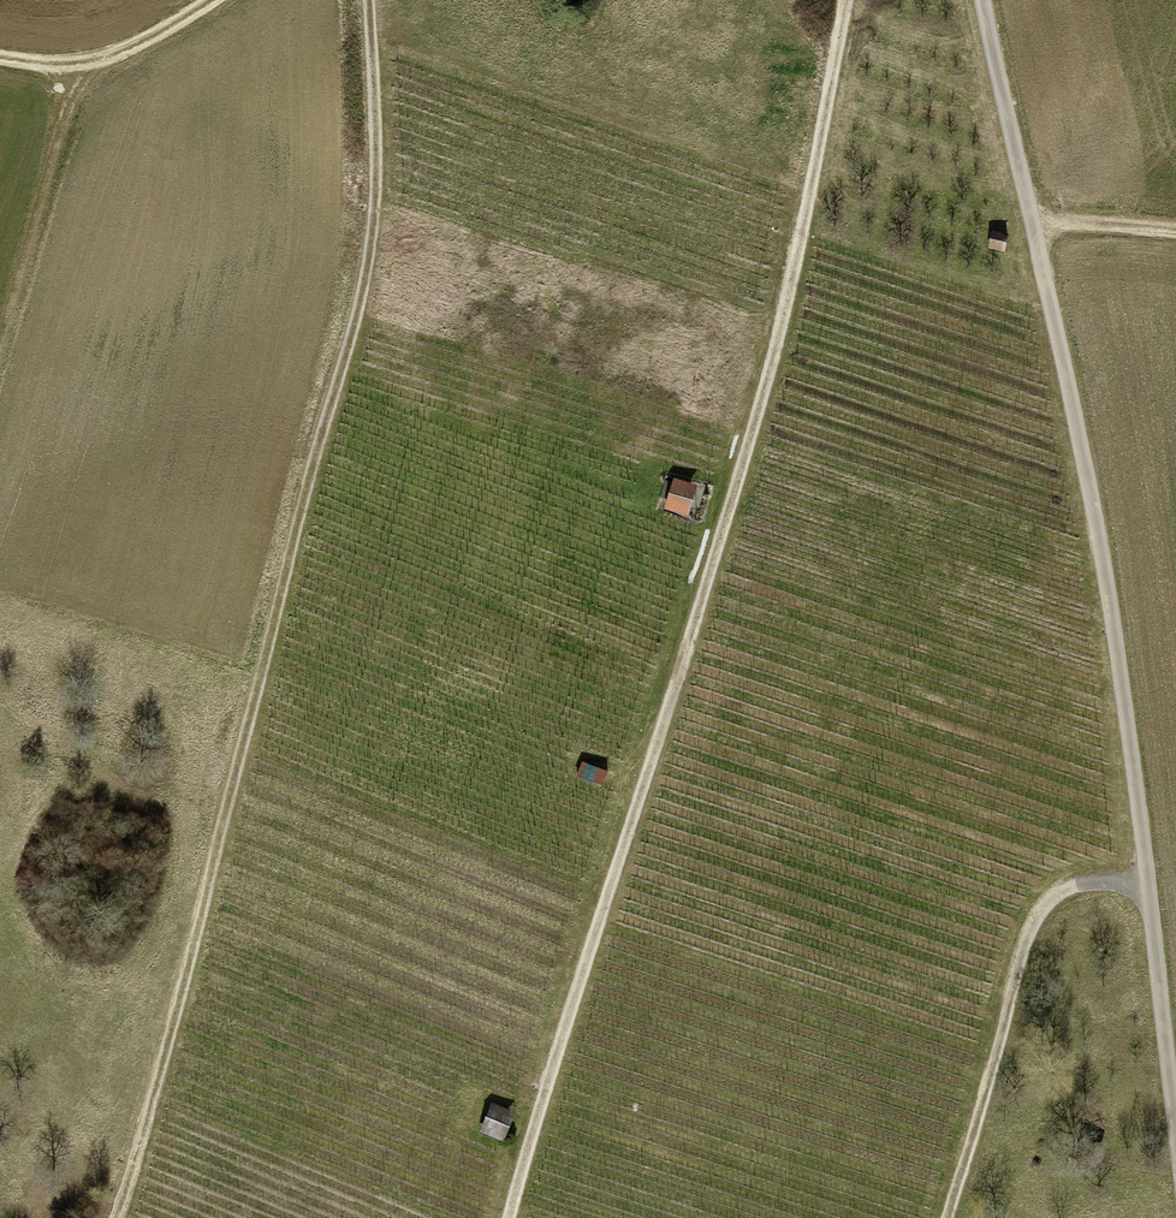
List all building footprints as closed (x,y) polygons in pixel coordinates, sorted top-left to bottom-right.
[(995,232),(991,249),(1005,253),(1009,236),(995,232)] [(701,486),(675,481),(668,511),(694,517),(701,486)] [(610,770),(585,758),(577,774),(603,786),(610,770)] [(520,1113),(494,1103),(482,1133),(507,1143),(520,1113)]
